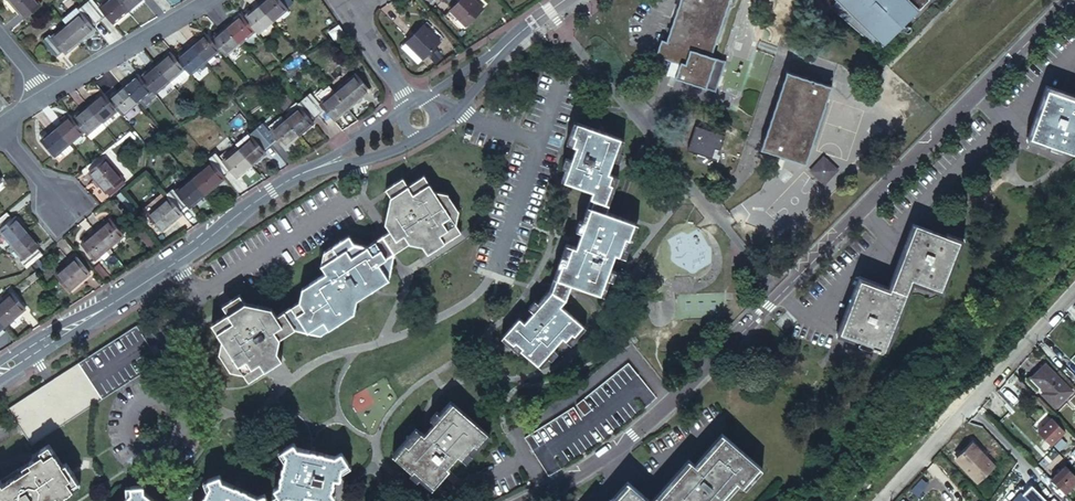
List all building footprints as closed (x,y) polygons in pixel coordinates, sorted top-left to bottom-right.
[(25,0),(15,0),(6,8),(23,29),(38,15),(25,0)] [(107,2),(121,18),(135,5),(134,3),(138,0),(106,0),(107,2)] [(278,25),(294,12),(282,0),(274,0),(264,8),(278,25)] [(455,7),(470,22),(486,6),(480,0),(478,0),(477,1),(476,0),(462,0),(455,7)] [(720,0),(675,0),(670,24),(668,24),(665,38),(684,43),(681,57),(721,65),(727,35),(714,33),(720,0)] [(844,1),(841,4),(844,8),(839,14),(869,41),(873,36),(878,42),(919,0),(843,0),(844,1)] [(106,31),(121,18),(107,2),(93,14),(86,6),(81,10),(95,26),(98,23),(106,31)] [(262,34),(264,37),(278,25),(264,8),(250,20),(262,34)] [(75,46),(89,34),(88,32),(95,26),(81,10),(75,15),(76,18),(62,31),(75,46)] [(250,20),(248,18),(234,29),(248,46),(262,34),(250,20)] [(423,25),(409,38),(424,54),(440,39),(433,30),(431,33),(423,25)] [(248,46),(234,29),(219,43),(226,52),(232,59),(248,46)] [(61,57),(75,46),(62,31),(47,43),(45,40),(39,46),(52,62),(59,56),(61,57)] [(198,47),(212,63),(226,52),(219,43),(212,35),(198,47)] [(788,39),(771,118),(815,127),(832,46),(788,38),(788,39)] [(192,70),(196,76),(212,63),(198,47),(183,59),(192,70)] [(183,59),(178,52),(163,64),(177,81),(192,70),(183,59)] [(177,81),(163,64),(147,77),(159,90),(161,94),(177,81)] [(147,77),(144,73),(129,86),(143,103),(159,90),(147,77)] [(378,94),(364,78),(343,96),(357,112),(378,94)] [(143,103),(129,86),(115,98),(123,108),(129,115),(143,103)] [(1027,137),(1071,153),(1074,143),(1074,98),(1074,99),(1045,89),(1027,137)] [(115,98),(109,91),(93,104),(107,121),(123,108),(115,98)] [(329,108),(320,98),(311,106),(324,122),(333,113),(342,124),(357,112),(343,96),(329,108)] [(107,121),(93,104),(78,117),(89,130),(92,134),(107,121)] [(304,111),(306,113),(291,125),(304,141),(318,129),(317,127),(324,122),(311,106),(304,111)] [(725,137),(725,136),(726,128),(732,128),(735,115),(706,109),(701,131),(725,137)] [(61,125),(75,142),(89,130),(78,117),(75,114),(61,125)] [(599,323),(580,307),(587,300),(588,295),(586,282),(630,287),(638,255),(643,247),(646,231),(650,231),(652,212),(616,204),(617,197),(614,197),(619,176),(615,175),(617,166),(611,164),(618,129),(572,120),(569,132),(572,133),(569,143),(572,145),(565,177),(595,185),(594,192),(598,194),(587,242),(584,239),(581,250),(578,250),(568,294),(543,322),(540,320),(524,338),(535,348),(538,344),(543,348),(544,349),(541,353),(560,369),(584,342),(587,344),(592,338),(595,340),(605,329),(599,323)] [(45,139),(59,155),(75,142),(61,125),(45,139)] [(277,137),(270,129),(264,133),(277,149),(282,145),(290,153),(304,141),(291,125),(277,137)] [(243,153),(257,169),(272,157),(271,154),(277,149),(264,133),(257,139),(258,141),(243,153)] [(229,165),(222,157),(217,161),(231,177),(235,174),(243,181),(257,169),(243,153),(229,165)] [(822,155),(808,170),(823,184),(837,169),(822,155)] [(112,157),(97,171),(115,191),(130,178),(112,157)] [(195,183),(209,199),(229,183),(228,180),(231,177),(217,161),(214,164),(216,166),(195,183)] [(309,291),(278,310),(283,316),(292,326),(301,321),(306,328),(315,323),(321,332),(354,312),(348,300),(365,289),(368,293),(391,278),(385,269),(395,262),(390,254),(424,233),(429,240),(423,244),(430,253),(465,231),(454,215),(459,211),(448,194),(444,196),(428,172),(412,183),(405,173),(387,184),(398,202),(391,206),(397,216),(390,220),(394,228),(358,251),(352,242),(356,240),(351,232),(324,248),(329,257),(324,261),(328,269),(311,279),(313,282),(306,286),(309,291)] [(191,209),(194,211),(209,199),(195,183),(181,195),(178,192),(172,198),(174,200),(186,214),(191,209)] [(186,214),(174,200),(154,217),(167,233),(188,216),(186,214)] [(0,221),(0,231),(2,233),(6,229),(18,244),(34,231),(22,216),(18,219),(11,212),(10,213),(0,221)] [(115,249),(130,237),(116,220),(101,232),(115,249)] [(909,227),(890,293),(855,283),(839,340),(885,354),(906,281),(939,289),(953,239),(909,227)] [(18,244),(29,258),(26,262),(32,269),(36,266),(48,256),(43,249),(46,245),(34,231),(18,244)] [(100,260),(115,249),(101,232),(87,244),(100,260)] [(84,258),(63,276),(76,293),(98,274),(84,258)] [(278,310),(275,312),(271,307),(263,312),(256,302),(244,309),(240,302),(244,299),(238,290),(219,302),(225,312),(209,321),(222,344),(219,346),(231,365),(235,363),(247,381),(281,360),(274,350),(270,352),(265,343),(292,326),(283,316),(278,310)] [(31,309),(18,293),(0,308),(0,314),(11,326),(31,309)] [(11,326),(0,314),(0,335),(11,326)] [(1045,362),(1029,377),(1042,391),(1039,394),(1055,409),(1074,391),(1045,362)] [(1049,418),(1037,430),(1049,444),(1062,431),(1049,418)] [(438,450),(432,449),(418,466),(413,463),(403,478),(436,500),(450,500),(460,487),(458,485),(467,474),(472,478),(482,464),(485,466),(496,451),(456,422),(438,450)] [(759,465),(723,433),(695,463),(691,461),(656,500),(676,500),(720,500),(738,479),(743,482),(759,465)] [(289,450),(293,456),(286,486),(282,490),(289,500),(294,497),(313,500),(314,496),(329,499),(330,500),(338,500),(344,497),(341,490),(343,479),(348,480),(351,467),(357,463),(350,452),(342,456),(304,448),(301,443),(289,450)] [(971,445),(955,462),(976,484),(993,468),(971,445)] [(56,495),(58,498),(61,496),(61,497),(65,495),(65,494),(66,493),(67,494),(70,491),(73,489),(67,480),(70,478),(60,463),(61,462),(59,458),(58,459),(57,457),(58,457),(55,453),(55,454),(53,451),(44,457),(41,453),(28,462),(30,465),(15,475),(15,474),(11,477),(2,483),(0,481),(0,500),(46,500),(56,495)] [(1049,479),(1054,485),(1064,494),(1074,483),(1074,481),(1062,467),(1049,479)] [(213,479),(215,485),(208,500),(274,500),(272,494),(264,497),(228,480),(226,474),(213,479)] [(628,482),(612,500),(651,500),(628,482)] [(133,486),(134,492),(125,500),(159,500),(147,490),(147,484),(133,486)] [(1029,485),(1020,494),(1026,500),(1045,500),(1029,485)]
